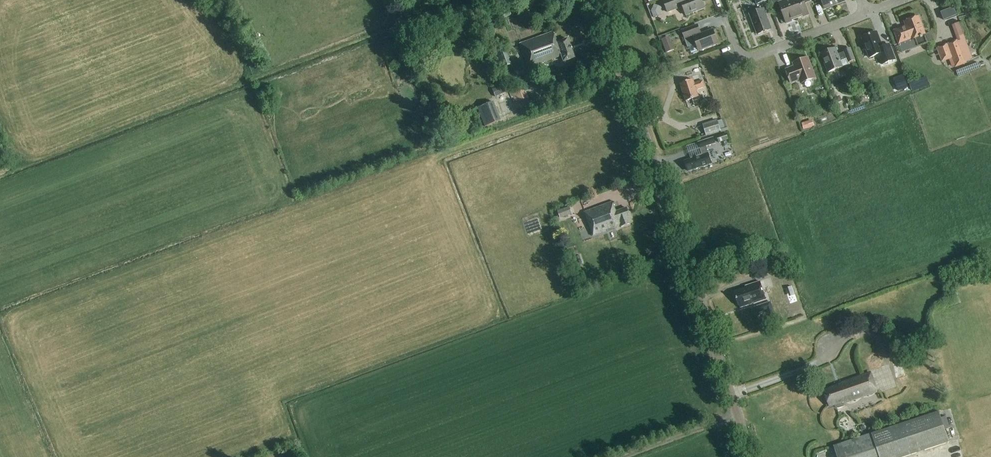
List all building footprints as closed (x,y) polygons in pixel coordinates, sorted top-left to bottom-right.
[(663,1),(668,13),(683,7),(686,16),(705,9),(701,0),(666,0),(663,1)] [(771,1),(776,15),(782,13),(786,24),(792,22),(792,21),(797,19),(790,0),(789,0),(784,2),(783,0),(773,0),(771,1)] [(797,19),(802,17),(803,18),(809,16),(805,4),(810,2),(809,0),(790,0),(797,19)] [(815,2),(821,0),(824,10),(835,6),(832,0),(814,0),(815,2)] [(650,12),(653,19),(661,16),(660,12),(662,9),(653,5),(650,12)] [(509,10),(500,13),(502,19),(511,15),(509,10)] [(770,30),(763,10),(750,14),(758,35),(770,30)] [(906,27),(894,31),(899,45),(902,53),(916,48),(913,40),(925,35),(919,17),(904,22),(906,27)] [(697,26),(682,31),(688,48),(689,48),(691,54),(699,52),(718,44),(713,30),(701,35),(697,26)] [(574,58),(567,39),(557,43),(553,32),(519,44),(527,68),(561,57),(563,62),(574,58)] [(882,48),(876,33),(862,39),(870,58),(878,55),(882,65),(895,60),(889,45),(882,48)] [(664,48),(672,46),(669,37),(661,40),(664,48)] [(966,65),(962,54),(968,52),(964,42),(959,44),(958,42),(936,50),(941,64),(948,61),(951,69),(954,68),(954,69),(966,65)] [(835,49),(821,54),(828,73),(842,68),(840,62),(847,59),(848,63),(855,61),(850,49),(844,52),(844,53),(838,55),(835,49)] [(496,55),(501,69),(511,65),(506,52),(496,55)] [(807,59),(794,65),(795,68),(787,71),(791,83),(800,80),(801,83),(815,78),(807,59)] [(693,80),(680,85),(686,102),(699,98),(696,90),(704,87),(702,81),(694,84),(693,80)] [(491,90),(494,98),(502,95),(499,87),(491,90)] [(523,87),(510,92),(518,110),(529,105),(526,100),(527,99),(523,87)] [(492,104),(476,110),(483,128),(499,122),(492,104)] [(702,125),(705,136),(720,132),(717,121),(702,125)] [(808,122),(801,124),(803,130),(810,128),(808,122)] [(726,134),(716,137),(718,143),(728,140),(726,134)] [(692,160),(685,163),(688,171),(711,164),(705,148),(714,145),(712,139),(698,144),(702,156),(692,159),(692,160)] [(632,224),(627,209),(616,213),(612,203),(585,214),(594,237),(620,227),(621,228),(632,224)] [(560,219),(572,215),(569,207),(558,212),(560,219)] [(571,252),(577,267),(586,264),(581,249),(571,252)] [(746,288),(734,292),(739,308),(766,300),(760,282),(745,286),(746,288)] [(752,309),(754,316),(766,312),(767,315),(773,313),(770,303),(752,309)] [(905,378),(902,362),(892,364),(895,380),(905,378)] [(824,392),(830,407),(834,405),(835,407),(836,408),(838,408),(839,409),(844,407),(843,404),(877,392),(870,374),(839,385),(840,386),(824,392)] [(946,434),(939,412),(833,447),(837,456),(906,456),(949,443),(946,434)]
